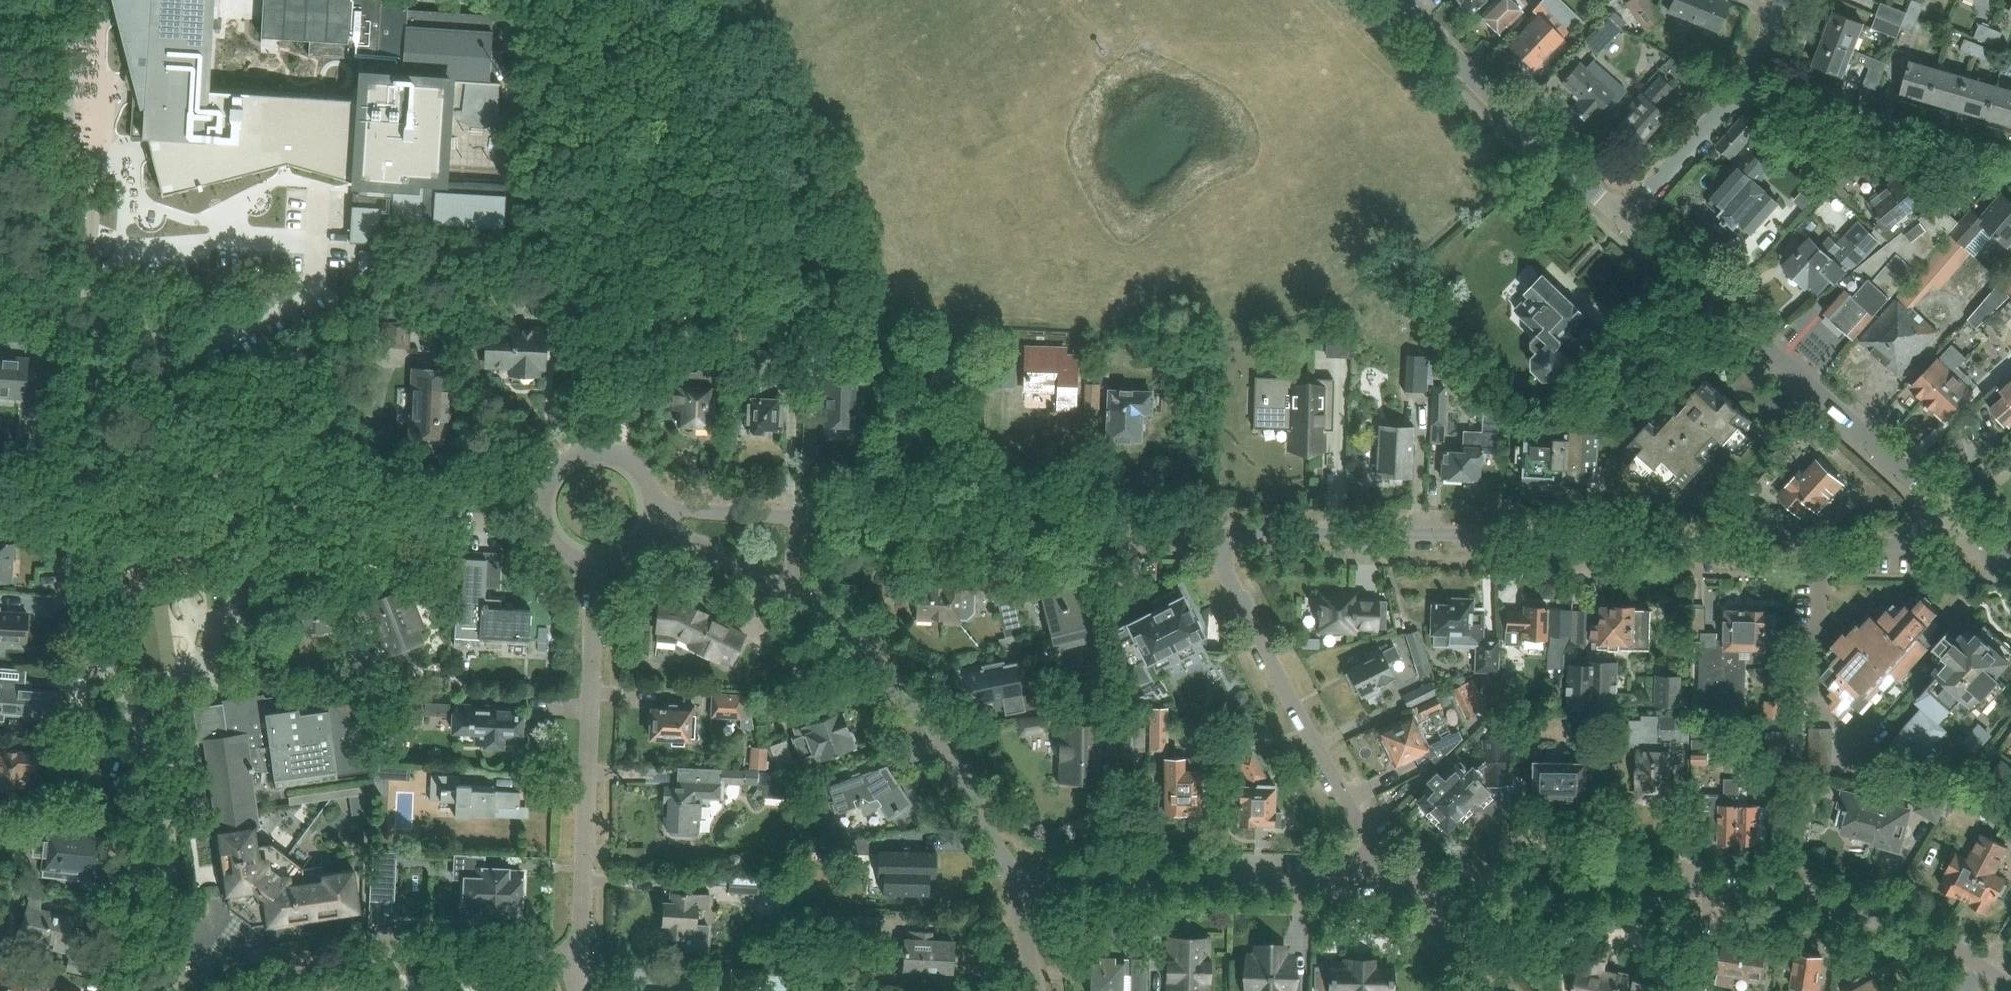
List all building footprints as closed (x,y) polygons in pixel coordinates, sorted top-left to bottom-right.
[(204,126),(209,126),(208,133),(219,134),(219,138),(310,143),(357,147),(355,183),(358,184),(357,194),(352,193),(349,242),(378,244),(380,217),(391,218),(391,222),(503,228),(505,197),(510,197),(511,185),(443,181),(448,109),(460,110),(460,114),(498,117),(500,84),(501,84),(502,82),(491,82),(491,71),(504,69),(499,50),(491,51),(492,16),(407,10),(407,6),(380,4),(380,0),(263,0),(261,38),(309,41),(308,56),(350,59),(347,100),(222,92),(222,94),(208,93),(214,0),(112,0),(133,84),(130,136),(160,138),(155,208),(245,214),(244,224),(275,226),(279,166),(248,164),(248,174),(198,171),(200,140),(203,141),(204,126)] [(1469,15),(1485,0),(1456,0),(1469,15)] [(1480,16),(1498,35),(1522,11),(1512,2),(1513,0),(1495,0),(1480,16)] [(1649,0),(1627,0),(1623,3),(1645,32),(1663,18),(1649,0)] [(1717,30),(1728,4),(1717,0),(1672,0),(1667,11),(1717,30)] [(1907,13),(1907,14),(1917,18),(1923,4),(1913,0),(1912,0),(1907,13)] [(1541,1),(1531,11),(1536,15),(1537,17),(1509,45),(1521,57),(1521,62),(1527,67),(1530,65),(1533,68),(1570,30),(1541,2),(1541,1)] [(1876,16),(1876,17),(1901,27),(1907,14),(1907,13),(1881,3),(1876,16)] [(1834,12),(1824,38),(1854,51),(1865,25),(1834,12)] [(1901,27),(1912,32),(1917,18),(1907,14),(1901,27)] [(1607,17),(1582,44),(1595,56),(1620,30),(1607,17)] [(1901,27),(1876,17),(1871,29),(1896,39),(1901,27)] [(1974,38),(1985,42),(1991,28),(1979,24),(1974,38)] [(1991,28),(1985,42),(1997,47),(2003,33),(1991,28)] [(1887,63),(1854,51),(1824,38),(1814,64),(1843,76),(1849,61),(1870,68),(1863,84),(1877,89),(1887,63)] [(1960,51),(1974,56),(1978,44),(1965,39),(1960,51)] [(1978,44),(1974,56),(1987,62),(1991,50),(1978,44)] [(1670,57),(1664,64),(1688,87),(1701,73),(1670,57)] [(1586,68),(1580,63),(1562,83),(1580,99),(1571,110),(1586,123),(1601,107),(1607,112),(1626,91),(1592,61),(1586,68)] [(1901,93),(1930,102),(1939,69),(1910,61),(1901,93)] [(1930,102),(1958,110),(1968,78),(1939,69),(1930,102)] [(1624,109),(1629,113),(1616,128),(1636,146),(1663,117),(1653,107),(1671,88),(1659,76),(1642,94),(1639,92),(1624,109)] [(1958,110),(1987,118),(1996,86),(1968,78),(1958,110)] [(1987,118),(2010,125),(2010,90),(1996,86),(1987,118)] [(1716,146),(1732,160),(1756,133),(1741,119),(1716,146)] [(1749,148),(1754,153),(1708,204),(1728,221),(1747,238),(1779,202),(1760,185),(1757,183),(1770,168),(1762,161),(1769,153),(1756,141),(1749,148)] [(1803,189),(1814,198),(1824,187),(1813,178),(1803,189)] [(1880,220),(1874,228),(1889,242),(1919,218),(1911,208),(1918,203),(1913,197),(1914,187),(1904,186),(1901,182),(1898,180),(1894,181),(1890,184),(1876,183),(1874,197),(1867,203),(1880,220)] [(1952,236),(1965,248),(1985,226),(2007,246),(2010,242),(2010,202),(2002,195),(1981,219),(1972,211),(1950,235),(1952,236)] [(1825,313),(1853,338),(1854,339),(1958,222),(1938,203),(1855,269),(1838,283),(1846,290),(1825,313)] [(1835,282),(1846,271),(1851,265),(1855,269),(1880,242),(1859,222),(1838,244),(1830,236),(1820,246),(1813,239),(1787,266),(1806,284),(1810,280),(1819,288),(1821,288),(1831,278),(1835,282)] [(1965,248),(1952,236),(1859,341),(1899,376),(1938,332),(1912,308),(1934,283),(1939,287),(1969,253),(1965,248)] [(1542,276),(1524,295),(1526,297),(1514,310),(1538,334),(1531,341),(1532,346),(1537,352),(1531,358),(1532,370),(1544,382),(1557,381),(1573,363),(1558,350),(1563,345),(1563,340),(1560,338),(1585,313),(1576,304),(1574,306),(1542,276)] [(2001,282),(1979,307),(1988,317),(2008,298),(2003,294),(2004,293),(2006,286),(2001,282)] [(1989,322),(1996,331),(2010,317),(2010,302),(1989,322)] [(420,313),(419,327),(440,328),(441,314),(420,313)] [(1350,319),(1334,319),(1333,335),(1350,336),(1350,319)] [(381,347),(410,349),(411,323),(383,321),(381,347)] [(545,326),(504,325),(503,335),(488,334),(487,366),(512,367),(511,372),(538,374),(538,368),(543,368),(545,326)] [(804,338),(805,326),(786,325),(786,337),(804,338)] [(1577,339),(1587,348),(1598,336),(1589,327),(1577,339)] [(5,342),(28,344),(29,331),(7,329),(5,342)] [(1043,342),(1027,342),(1025,385),(1058,387),(1058,409),(1074,409),(1075,355),(1044,354),(1043,342)] [(1923,398),(1929,403),(1961,370),(1958,368),(1967,358),(1953,345),(1913,387),(1914,389),(1914,394),(1918,398),(1923,398)] [(769,353),(751,353),(751,363),(747,363),(746,398),(745,428),(748,428),(748,430),(752,434),(760,434),(763,432),(763,429),(781,430),(783,399),(766,399),(768,364),(769,353)] [(1426,384),(1427,360),(1427,356),(1405,355),(1403,391),(1425,392),(1426,384)] [(25,399),(28,359),(0,356),(0,397),(25,399)] [(1431,363),(1438,377),(1449,371),(1441,358),(1431,363)] [(828,377),(824,376),(823,408),(825,408),(825,425),(853,425),(854,417),(863,417),(864,398),(856,397),(857,367),(828,367),(828,377)] [(451,372),(413,370),(410,436),(448,438),(451,372)] [(1961,370),(1929,403),(1946,419),(1977,386),(1961,370)] [(673,386),(673,409),(679,409),(679,425),(711,427),(711,419),(714,419),(714,396),(712,395),(713,375),(710,371),(700,371),(696,374),(686,374),(685,387),(673,386)] [(1984,397),(2006,422),(2010,418),(2010,374),(1984,397)] [(1264,380),(1263,426),(1290,427),(1290,448),(1322,449),(1323,406),(1332,406),(1332,384),(1333,384),(1333,379),(1331,379),(1331,380),(1291,379),(1291,381),(1264,380)] [(1625,450),(1652,473),(1659,465),(1684,487),(1710,458),(1709,457),(1724,441),(1731,448),(1754,423),(1725,397),(1706,381),(1685,405),(1676,397),(1653,423),(1652,422),(1625,450)] [(1429,426),(1431,426),(1442,427),(1444,427),(1445,386),(1431,384),(1429,426)] [(1083,409),(1097,410),(1097,385),(1083,385),(1083,409)] [(1152,391),(1108,390),(1106,439),(1139,440),(1140,415),(1152,416),(1152,391)] [(1377,425),(1375,477),(1376,477),(1376,476),(1410,477),(1410,479),(1411,479),(1413,427),(1412,427),(1412,428),(1378,426),(1378,425),(1377,425)] [(1463,429),(1462,446),(1462,452),(1443,451),(1442,479),(1478,481),(1479,467),(1482,466),(1482,448),(1483,430),(1463,429)] [(1524,483),(1556,485),(1556,479),(1596,481),(1599,431),(1567,429),(1567,435),(1527,433),(1524,483)] [(1805,475),(1802,471),(1780,496),(1800,515),(1810,504),(1818,511),(1842,484),(1818,461),(1805,475)] [(1736,496),(1746,505),(1772,476),(1762,467),(1736,496)] [(14,544),(0,544),(0,581),(12,582),(14,544)] [(276,555),(276,565),(286,565),(286,555),(276,555)] [(455,622),(455,638),(529,642),(530,609),(499,608),(500,600),(484,599),(485,585),(487,561),(465,560),(461,623),(455,622)] [(974,612),(975,599),(984,599),(985,583),(948,581),(948,587),(917,586),(916,619),(942,620),(942,626),(960,625),(961,619),(966,619),(974,612)] [(1042,595),(1055,650),(1093,641),(1079,586),(1042,595)] [(1356,630),(1364,631),(1377,631),(1377,627),(1385,627),(1386,599),(1378,599),(1378,596),(1357,595),(1357,591),(1318,589),(1316,631),(1356,633),(1356,630)] [(370,601),(392,655),(422,643),(417,632),(421,631),(416,619),(415,619),(412,612),(413,611),(408,600),(404,601),(399,590),(370,601)] [(1113,609),(1102,614),(1122,702),(1127,699),(1131,697),(1136,700),(1150,687),(1155,685),(1157,684),(1149,668),(1151,667),(1154,673),(1160,685),(1159,704),(1240,713),(1255,708),(1226,652),(1206,651),(1203,649),(1197,636),(1201,634),(1200,633),(1202,628),(1198,620),(1193,619),(1192,617),(1191,617),(1182,598),(1181,599),(1176,590),(1151,603),(1155,611),(1127,625),(1122,616),(1117,619),(1113,609)] [(1011,593),(1001,595),(1002,599),(997,599),(1000,616),(999,619),(1000,626),(1003,628),(1005,638),(1020,635),(1011,593)] [(301,596),(300,632),(334,633),(335,618),(337,618),(338,598),(301,596)] [(1819,677),(1832,688),(1828,693),(1834,698),(1828,706),(1842,719),(1853,705),(1856,708),(1866,696),(1871,700),(1881,688),(1884,691),(1895,679),(1898,682),(1929,649),(1922,643),(1939,625),(1932,618),(1938,612),(1923,599),(1913,610),(1907,605),(1897,617),(1889,609),(1878,621),(1872,616),(1862,627),(1858,624),(1847,635),(1843,632),(1831,646),(1824,655),(1830,660),(1822,668),(1825,670),(1819,677)] [(1433,605),(1432,636),(1451,637),(1449,648),(1474,648),(1473,672),(1498,674),(1499,639),(1482,639),(1483,615),(1479,611),(1471,611),(1471,601),(1452,600),(1451,606),(1433,605)] [(720,659),(730,664),(744,636),(706,617),(707,615),(686,605),(685,607),(680,605),(660,603),(656,642),(676,643),(677,640),(690,646),(689,648),(718,662),(720,659)] [(141,609),(150,666),(174,663),(165,605),(141,609)] [(1506,611),(1505,646),(1521,646),(1521,640),(1545,641),(1546,609),(1547,609),(1547,607),(1524,606),(1524,612),(1506,611)] [(1599,648),(1650,650),(1651,611),(1634,610),(1634,607),(1617,607),(1617,608),(1604,608),(1604,624),(1600,624),(1600,626),(1593,626),(1593,640),(1599,641),(1599,648)] [(1699,712),(1737,715),(1745,715),(1745,661),(1749,661),(1749,651),(1766,652),(1766,649),(1777,650),(1778,612),(1767,612),(1767,611),(1726,610),(1726,641),(1717,640),(1718,633),(1702,633),(1699,712)] [(1563,654),(1570,638),(1571,611),(1564,611),(1550,611),(1548,668),(1562,669),(1563,654)] [(26,642),(28,614),(0,613),(0,641),(26,642)] [(1938,676),(1917,700),(1941,723),(1963,697),(1971,705),(1980,695),(1990,704),(2007,685),(1996,675),(2010,659),(2010,648),(1985,625),(1971,641),(1964,634),(1957,641),(1947,632),(1935,645),(1946,655),(1933,671),(1938,676)] [(1404,636),(1418,677),(1432,673),(1417,631),(1404,636)] [(367,662),(362,650),(357,637),(347,637),(345,688),(381,689),(382,680),(366,680),(367,662)] [(1301,649),(1318,650),(1319,639),(1301,638),(1301,649)] [(1364,654),(1367,661),(1348,670),(1348,671),(1344,674),(1354,694),(1359,691),(1363,700),(1379,691),(1378,689),(1394,681),(1387,665),(1399,658),(1393,646),(1381,652),(1378,647),(1364,654)] [(1109,657),(1086,663),(1096,694),(1118,687),(1109,657)] [(1793,660),(1793,671),(1804,672),(1804,661),(1793,660)] [(1016,662),(1004,664),(1003,661),(980,665),(981,669),(960,673),(980,704),(1001,700),(1004,715),(1025,711),(1016,665),(1017,665),(1016,662)] [(1588,710),(1616,711),(1618,663),(1583,661),(1583,665),(1570,665),(1568,708),(1588,709),(1588,710)] [(2,719),(2,716),(41,719),(41,725),(56,726),(60,691),(32,689),(31,689),(31,681),(23,680),(24,670),(0,668),(0,719),(2,719)] [(633,669),(630,673),(630,679),(635,683),(641,682),(644,678),(644,672),(639,668),(633,669)] [(462,684),(462,680),(459,676),(455,676),(451,679),(451,683),(454,687),(458,687),(462,684)] [(1654,707),(1681,707),(1681,698),(1684,698),(1684,677),(1655,676),(1654,707)] [(1459,706),(1465,719),(1486,708),(1471,680),(1450,690),(1458,706),(1459,706)] [(1401,696),(1407,709),(1437,695),(1430,682),(1401,696)] [(709,717),(726,718),(726,729),(739,729),(739,728),(753,728),(748,698),(748,695),(719,693),(710,692),(709,717)] [(425,714),(453,715),(454,694),(425,693),(425,714)] [(1441,709),(1441,708),(1451,703),(1445,694),(1435,698),(1435,697),(1416,706),(1422,718),(1441,709)] [(336,700),(265,709),(264,695),(221,701),(222,704),(193,708),(198,742),(205,741),(218,831),(255,825),(256,829),(261,828),(253,770),(273,773),(274,784),(368,770),(360,718),(357,699),(336,702),(336,700)] [(1764,717),(1783,717),(1784,702),(1765,701),(1764,717)] [(650,738),(671,739),(671,746),(684,746),(683,739),(690,740),(694,739),(695,704),(663,703),(662,709),(652,709),(650,738)] [(530,736),(527,735),(526,735),(526,718),(522,718),(522,715),(520,715),(521,710),(459,707),(458,728),(482,729),(482,732),(481,732),(481,734),(481,746),(490,746),(490,747),(507,747),(507,745),(526,746),(530,745),(532,742),(532,739),(530,736)] [(1888,744),(1915,768),(1948,731),(1921,707),(1888,744)] [(804,760),(806,766),(857,747),(845,713),(842,714),(841,712),(838,713),(837,710),(803,723),(804,725),(795,729),(795,728),(792,729),(794,736),(790,738),(799,761),(804,760)] [(1164,710),(1150,710),(1150,750),(1166,750),(1166,724),(1166,710),(1164,710)] [(1503,712),(1488,715),(1490,725),(1505,722),(1503,712)] [(1629,749),(1641,748),(1639,798),(1670,799),(1671,751),(1670,751),(1670,742),(1689,743),(1689,716),(1660,715),(1660,716),(1642,716),(1642,721),(1629,720),(1629,749)] [(1220,717),(1222,746),(1247,745),(1245,716),(1220,717)] [(1414,716),(1379,733),(1395,765),(1413,756),(1421,773),(1432,768),(1462,739),(1458,731),(1428,745),(1414,716)] [(1803,770),(1803,718),(1791,718),(1790,770),(1803,770)] [(1144,752),(1144,721),(1114,721),(1114,752),(1144,752)] [(1100,724),(1060,723),(1059,782),(1099,783),(1099,747),(1109,747),(1109,724),(1100,724)] [(1962,740),(1976,753),(1992,735),(1978,723),(1962,740)] [(1433,789),(1421,801),(1446,827),(1474,800),(1477,804),(1479,800),(1487,808),(1487,811),(1494,817),(1502,816),(1508,810),(1507,794),(1504,791),(1503,764),(1504,764),(1502,726),(1483,727),(1483,728),(1468,742),(1478,752),(1480,750),(1481,756),(1466,770),(1460,763),(1462,761),(1454,752),(1424,780),(1433,789)] [(1832,773),(1831,727),(1807,728),(1808,774),(1832,773)] [(1768,743),(1768,756),(1784,756),(1784,743),(1785,743),(1785,731),(1765,731),(1765,743),(1768,743)] [(1692,763),(1708,763),(1707,740),(1692,739),(1692,763)] [(766,749),(767,751),(771,761),(774,759),(778,769),(785,766),(788,774),(800,770),(796,758),(793,759),(786,740),(769,747),(770,747),(767,749),(766,749)] [(766,769),(767,751),(766,749),(767,749),(767,747),(750,746),(749,768),(766,769)] [(25,793),(25,789),(39,790),(40,776),(37,772),(38,754),(0,751),(0,791),(25,793)] [(1250,785),(1240,785),(1238,825),(1280,826),(1281,812),(1274,812),(1275,785),(1268,784),(1268,782),(1251,753),(1236,762),(1250,785)] [(1199,810),(1199,758),(1165,758),(1165,797),(1158,797),(1158,811),(1165,811),(1165,813),(1197,812),(1199,810)] [(1986,787),(1993,793),(1998,787),(1998,788),(2001,784),(2010,792),(2010,767),(2000,760),(1986,779),(1990,782),(1986,787)] [(1534,761),(1533,801),(1588,801),(1588,761),(1534,761)] [(1739,773),(1738,843),(1758,844),(1758,842),(1766,842),(1767,817),(1771,817),(1772,814),(1772,811),(1771,808),(1769,805),(1759,805),(1746,805),(1747,764),(1739,764),(1739,773)] [(374,778),(409,780),(410,767),(375,765),(374,778)] [(876,801),(887,818),(909,804),(885,767),(871,776),(869,772),(827,787),(837,814),(876,801)] [(664,786),(663,802),(668,802),(667,812),(667,830),(667,831),(667,832),(667,833),(668,833),(668,834),(669,835),(670,835),(670,836),(671,836),(672,836),(693,837),(694,837),(695,837),(696,836),(697,836),(697,835),(698,835),(698,834),(699,833),(699,832),(699,831),(700,804),(702,804),(703,799),(709,799),(723,799),(724,783),(724,769),(694,768),(681,768),(681,781),(680,787),(675,787),(664,786)] [(794,776),(758,773),(757,790),(763,790),(762,797),(792,800),(794,776)] [(520,793),(493,791),(493,786),(475,786),(476,778),(431,776),(429,801),(456,802),(455,818),(470,819),(470,815),(494,816),(494,807),(519,808),(520,793)] [(1718,843),(1738,843),(1739,805),(1739,778),(1723,779),(1723,795),(1705,794),(1705,815),(1711,816),(1710,840),(1718,841),(1718,843)] [(290,803),(363,793),(362,785),(289,795),(290,803)] [(1927,787),(1912,812),(1935,825),(1949,798),(1927,787)] [(1911,809),(1853,793),(1840,789),(1835,807),(1848,810),(1842,835),(1899,851),(1911,809)] [(255,825),(218,831),(229,909),(252,926),(359,909),(352,868),(321,873),(322,878),(305,881),(303,868),(294,862),(293,856),(286,850),(280,851),(272,845),(258,847),(256,829),(255,825)] [(42,876),(59,878),(60,870),(91,873),(102,874),(104,861),(106,848),(105,848),(107,834),(47,828),(44,858),(42,876)] [(1957,894),(1964,898),(1994,840),(1981,833),(1967,858),(1956,853),(1955,855),(1950,852),(1942,867),(1950,871),(1941,887),(1956,895),(1957,894)] [(820,853),(868,854),(868,837),(820,844),(820,853)] [(1994,840),(1964,898),(1972,902),(1972,903),(1987,911),(1995,895),(2003,900),(2010,886),(2003,881),(2004,878),(1994,872),(2008,847),(1994,840)] [(936,851),(922,851),(878,850),(878,854),(879,854),(879,869),(885,869),(884,890),(884,891),(883,891),(883,895),(923,896),(928,896),(929,878),(929,870),(934,870),(934,864),(934,855),(936,855),(936,852),(936,851)] [(373,852),(372,875),(394,875),(395,853),(373,852)] [(518,902),(520,871),(519,871),(484,870),(484,868),(479,868),(479,856),(461,856),(459,907),(472,908),(472,912),(502,913),(503,902),(518,902)] [(729,892),(759,894),(759,903),(793,905),(794,881),(760,879),(729,878),(729,892)] [(664,903),(663,924),(664,925),(663,937),(674,937),(674,949),(705,950),(706,924),(697,924),(698,907),(710,908),(711,895),(671,893),(670,903),(664,903)] [(54,945),(53,949),(68,952),(75,918),(41,910),(43,901),(28,898),(28,899),(20,937),(19,936),(19,938),(54,945)] [(904,938),(902,969),(952,971),(953,943),(931,942),(932,932),(908,931),(908,938),(904,938)] [(1169,939),(1169,960),(1168,960),(1167,980),(1168,980),(1168,990),(1206,990),(1206,981),(1207,981),(1208,961),(1206,961),(1207,939),(1169,939)] [(1736,978),(1740,979),(1761,982),(1766,950),(1724,943),(1718,985),(1727,987),(1728,983),(1734,985),(1736,978)] [(1671,973),(1639,966),(1636,977),(1617,973),(1617,971),(1604,968),(1608,951),(1586,946),(1578,977),(1573,976),(1571,987),(1576,988),(1575,990),(1617,990),(1618,990),(1620,990),(1621,989),(1630,990),(1667,990),(1671,973)] [(1249,990),(1290,990),(1290,955),(1277,955),(1277,949),(1254,949),(1254,955),(1249,955),(1249,990)] [(1822,976),(1820,976),(1823,958),(1811,956),(1809,954),(1802,952),(1799,955),(1796,954),(1796,956),(1787,955),(1785,969),(1793,970),(1790,989),(1802,990),(1820,990),(1822,976)] [(720,964),(730,964),(730,955),(720,955),(720,964)] [(1127,975),(1128,959),(1123,959),(1123,958),(1114,957),(1114,955),(1099,955),(1099,957),(1091,957),(1091,990),(1122,990),(1122,975),(1127,975)] [(69,957),(66,970),(89,975),(92,962),(69,957)] [(1132,959),(1131,990),(1145,990),(1146,959),(1132,959)] [(1332,964),(1332,967),(1316,967),(1315,990),(1389,990),(1389,984),(1391,984),(1391,978),(1389,978),(1390,965),(1370,964),(1370,962),(1351,962),(1351,964),(1332,964)] [(731,969),(731,986),(760,986),(760,969),(731,969)] [(1874,979),(1866,983),(1862,974),(1849,981),(1853,988),(1848,990),(1880,990),(1874,979)] [(13,978),(10,990),(60,990),(13,978)] [(1683,990),(1705,990),(1706,986),(1685,982),(1683,990)]
